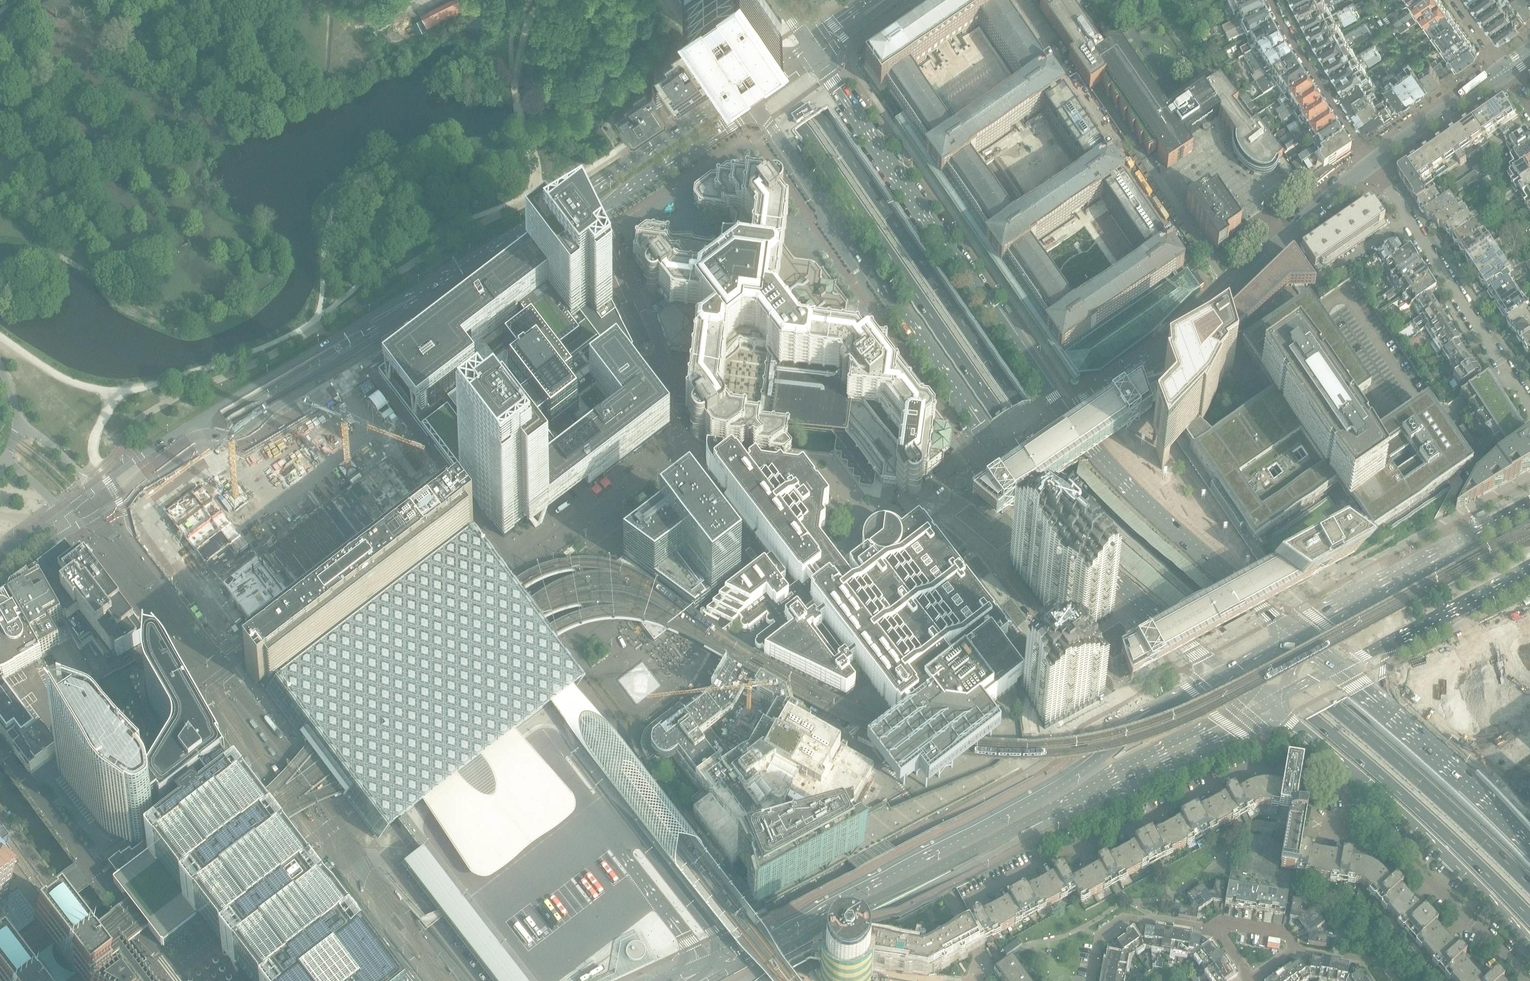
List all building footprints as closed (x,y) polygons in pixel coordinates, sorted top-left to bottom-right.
[(464,9),(459,0),(455,0),(422,16),(427,27),(464,9)] [(768,0),(689,0),(728,57),(729,55),(780,21),(782,20),(768,0)] [(911,36),(909,37),(909,36),(908,36),(872,62),(864,68),(870,76),(870,77),(880,91),(886,87),(906,116),(896,123),(894,124),(1030,321),(1036,329),(1037,332),(1074,385),(1075,384),(1076,385),(1078,385),(1079,384),(1079,383),(1079,382),(1079,381),(1077,378),(1099,374),(1153,337),(1154,328),(1160,323),(1168,323),(1200,293),(1186,273),(1177,280),(1174,276),(1183,269),(1180,265),(1170,251),(1167,246),(1163,241),(1156,231),(1147,218),(1136,202),(1130,193),(1123,182),(1120,177),(1110,163),(1113,161),(1112,157),(1107,154),(1104,156),(1065,98),(1063,95),(1062,94),(1063,94),(1062,93),(1060,90),(1050,76),(1047,71),(1046,71),(1045,69),(1049,66),(1046,56),(1039,58),(1040,61),(1029,46),(1024,39),(1029,36),(1026,27),(1019,29),(1020,33),(1015,25),(1010,19),(1002,7),(1007,4),(1009,3),(1007,0),(962,0),(948,9),(948,10),(948,11),(947,12),(911,36)] [(1065,0),(1053,0),(1052,1),(1051,0),(1044,0),(1047,4),(1040,9),(1070,55),(1072,56),(1068,59),(1089,90),(1097,85),(1101,81),(1105,78),(1103,76),(1104,75),(1103,74),(1109,69),(1101,57),(1104,55),(1103,54),(1102,55),(1095,44),(1065,0)] [(1257,0),(1234,0),(1228,3),(1231,9),(1234,15),(1236,14),(1237,13),(1258,4),(1257,0)] [(1324,0),(1295,0),(1294,0),(1294,1),(1300,12),(1324,0)] [(1327,6),(1338,0),(1324,0),(1300,12),(1302,16),(1301,18),(1303,22),(1306,22),(1329,10),(1327,6)] [(1433,0),(1411,0),(1409,1),(1412,5),(1386,23),(1391,30),(1399,24),(1433,0)] [(1447,7),(1441,0),(1433,0),(1399,24),(1404,31),(1421,19),(1424,23),(1447,7)] [(1488,0),(1471,0),(1477,8),(1488,0)] [(1508,2),(1506,0),(1488,0),(1477,8),(1484,18),(1508,2)] [(1529,1),(1529,0),(1510,0),(1508,2),(1484,18),(1491,28),(1516,11),(1529,1)] [(1529,17),(1529,1),(1516,11),(1524,21),(1529,17)] [(1312,33),(1356,9),(1353,3),(1332,15),(1329,10),(1306,22),(1306,23),(1312,33)] [(1225,36),(1264,16),(1258,4),(1237,13),(1236,14),(1234,15),(1237,20),(1221,27),(1225,36)] [(1375,12),(1371,5),(1366,8),(1370,14),(1375,12)] [(1387,16),(1381,6),(1377,9),(1383,19),(1387,16)] [(1432,33),(1454,18),(1447,7),(1424,23),(1432,33)] [(1342,32),(1339,26),(1359,15),(1356,9),(1312,33),(1314,38),(1313,40),(1315,44),(1317,44),(1342,32)] [(1501,36),(1524,21),(1516,11),(1491,28),(1496,36),(1501,36)] [(1249,39),(1270,27),(1264,16),(1225,36),(1228,42),(1243,35),(1246,41),(1249,39)] [(1440,46),(1463,30),(1454,18),(1432,33),(1440,46)] [(1324,55),(1369,28),(1373,26),(1370,21),(1366,23),(1365,22),(1344,35),(1342,32),(1317,44),(1318,44),(1324,55)] [(1244,59),(1277,39),(1271,31),(1270,27),(1249,39),(1246,41),(1248,45),(1239,50),(1244,59)] [(1354,51),(1351,47),(1372,34),(1369,28),(1324,55),(1326,59),(1326,62),(1328,65),(1330,66),(1354,51)] [(1447,56),(1470,40),(1463,30),(1440,46),(1447,56)] [(614,148),(666,114),(714,81),(710,75),(709,73),(710,72),(690,41),(689,42),(684,36),(682,34),(675,42),(671,45),(672,46),(664,53),(664,54),(654,65),(625,97),(601,127),(614,148)] [(1407,44),(1403,38),(1398,41),(1402,47),(1407,44)] [(1250,70),(1283,50),(1277,39),(1244,59),(1250,70)] [(1214,47),(1219,44),(1217,40),(1216,40),(1208,44),(1211,50),(1213,49),(1214,47)] [(1441,78),(1470,58),(1476,54),(1476,49),(1471,41),(1470,40),(1447,56),(1451,61),(1443,66),(1440,61),(1438,63),(1433,66),(1441,78)] [(1294,174),(1228,91),(1214,74),(1198,85),(1202,91),(1166,116),(1118,44),(1103,54),(1104,55),(1101,57),(1109,69),(1103,74),(1104,75),(1103,76),(1105,78),(1101,81),(1107,97),(1109,95),(1115,109),(1118,107),(1123,121),(1126,119),(1131,133),(1134,131),(1139,145),(1142,142),(1148,157),(1155,151),(1167,168),(1192,151),(1184,140),(1202,127),(1202,129),(1203,130),(1204,131),(1206,131),(1208,131),(1209,129),(1209,128),(1209,126),(1208,125),(1206,124),(1219,116),(1232,135),(1232,137),(1231,141),(1231,144),(1232,147),(1233,150),(1234,153),(1235,156),(1237,159),(1240,165),(1243,167),(1245,169),(1248,171),(1251,173),(1254,174),(1257,175),(1260,176),(1263,176),(1266,176),(1269,175),(1272,173),(1275,171),(1276,168),(1277,167),(1287,179),(1294,174)] [(1361,61),(1360,59),(1362,58),(1363,60),(1377,51),(1380,49),(1377,44),(1357,56),(1354,51),(1330,66),(1337,76),(1361,61)] [(1291,62),(1287,56),(1283,50),(1250,70),(1255,77),(1253,78),(1256,84),(1291,62)] [(1428,87),(1417,72),(1408,59),(1407,60),(1400,50),(1391,56),(1394,60),(1417,94),(1428,87)] [(1367,72),(1364,67),(1380,56),(1377,51),(1363,60),(1365,63),(1363,65),(1361,61),(1337,76),(1339,80),(1339,81),(1339,83),(1338,83),(1342,88),(1365,73),(1367,72)] [(1417,94),(1394,60),(1385,67),(1407,101),(1417,94)] [(1278,85),(1298,72),(1291,62),(1256,84),(1261,90),(1272,83),(1275,87),(1276,86),(1278,85)] [(1407,101),(1385,67),(1381,62),(1371,69),(1378,79),(1381,84),(1397,108),(1407,101)] [(1441,78),(1433,66),(1431,63),(1430,63),(1425,67),(1424,66),(1418,70),(1430,85),(1441,78)] [(1227,73),(1224,68),(1219,72),(1222,77),(1227,73)] [(1285,97),(1305,83),(1298,72),(1278,85),(1276,86),(1280,92),(1281,91),(1285,97)] [(1345,101),(1372,83),(1365,73),(1342,88),(1338,90),(1345,101)] [(1278,117),(1312,94),(1305,83),(1285,97),(1289,102),(1274,112),(1278,117)] [(1352,111),(1376,95),(1373,90),(1375,88),(1372,83),(1345,101),(1352,111)] [(1238,96),(1246,106),(1252,102),(1244,92),(1238,96)] [(1297,121),(1320,106),(1312,94),(1278,117),(1282,123),(1292,115),(1297,121)] [(1358,121),(1385,102),(1382,97),(1379,99),(1376,95),(1352,111),(1358,121)] [(1467,163),(1465,160),(1489,143),(1495,153),(1506,146),(1527,132),(1506,100),(1504,99),(1501,99),(1399,169),(1398,170),(1398,172),(1398,174),(1398,175),(1417,204),(1440,188),(1435,181),(1459,164),(1461,166),(1467,163)] [(1256,107),(1252,102),(1246,106),(1250,111),(1256,107)] [(1392,112),(1385,102),(1358,121),(1363,128),(1368,128),(1392,112)] [(1282,147),(1327,117),(1320,106),(1297,121),(1300,127),(1286,136),(1278,141),(1282,147)] [(805,110),(788,122),(793,129),(810,118),(805,110)] [(1314,142),(1335,129),(1327,117),(1282,147),(1280,149),(1283,154),(1310,136),(1314,142)] [(1319,154),(1341,139),(1335,129),(1314,142),(1312,143),(1315,147),(1291,164),(1292,165),(1296,170),(1317,156),(1315,153),(1317,151),(1319,154)] [(1529,146),(1529,137),(1527,132),(1506,146),(1514,157),(1529,146)] [(1327,166),(1343,156),(1350,151),(1341,139),(1319,154),(1317,156),(1296,170),(1310,187),(1326,174),(1324,171),(1328,167),(1327,166)] [(1514,157),(1511,159),(1515,165),(1511,168),(1514,173),(1529,162),(1529,146),(1514,157)] [(1503,164),(1495,153),(1487,159),(1492,165),(1495,169),(1503,164)] [(1529,177),(1529,162),(1514,173),(1511,174),(1514,180),(1510,183),(1513,188),(1529,177)] [(853,333),(849,328),(844,327),(845,319),(846,318),(846,317),(845,316),(847,304),(848,304),(848,303),(848,302),(847,302),(846,302),(835,288),(836,287),(836,286),(835,286),(834,286),(823,272),(824,271),(823,270),(822,270),(821,271),(809,269),(809,268),(808,268),(807,268),(807,269),(795,267),(795,266),(794,266),(793,266),(782,252),(783,251),(782,250),(783,238),(784,238),(785,237),(784,236),(785,224),(786,223),(787,222),(786,222),(785,221),(780,215),(778,214),(777,213),(779,212),(781,210),(782,208),(782,205),(781,203),(780,200),(778,199),(776,198),(773,197),(771,198),(769,199),(767,200),(766,199),(766,197),(761,191),(762,190),(762,189),(761,189),(762,177),(763,177),(764,176),(764,175),(763,175),(762,175),(761,175),(761,176),(749,174),(749,173),(748,173),(742,166),(735,171),(734,171),(733,171),(733,172),(727,171),(694,196),(694,203),(699,210),(699,211),(699,212),(700,212),(701,211),(713,213),(713,214),(714,214),(715,214),(715,213),(727,215),(728,216),(729,216),(734,223),(733,237),(725,243),(725,242),(724,242),(723,243),(723,244),(715,250),(710,244),(710,241),(696,239),(695,242),(692,245),(690,243),(688,243),(688,237),(687,237),(687,236),(686,235),(684,235),(683,236),(683,237),(681,237),(680,236),(679,235),(678,235),(677,236),(676,237),(676,238),(676,244),(674,244),(668,237),(669,236),(668,235),(667,235),(666,236),(654,234),(654,233),(653,233),(652,233),(652,234),(646,233),(638,239),(637,245),(636,245),(636,246),(636,247),(637,247),(635,259),(634,260),(634,261),(635,262),(636,261),(647,276),(648,276),(649,278),(647,279),(646,281),(645,283),(645,286),(645,288),(646,291),(648,292),(651,293),(653,294),(656,293),(657,292),(659,291),(664,297),(664,298),(671,308),(671,309),(658,322),(669,352),(694,356),(695,357),(695,360),(689,359),(687,361),(687,364),(688,366),(695,367),(695,369),(693,369),(692,369),(692,370),(692,371),(693,371),(694,371),(692,383),(691,383),(690,383),(690,384),(690,385),(691,385),(692,385),(691,397),(689,397),(688,398),(688,399),(689,400),(690,400),(689,412),(687,411),(687,412),(686,412),(686,413),(687,414),(688,414),(693,420),(694,420),(695,422),(693,424),(691,426),(691,428),(691,430),(691,433),(693,435),(694,436),(696,437),(699,438),(701,437),(703,436),(705,435),(708,439),(711,444),(711,445),(711,446),(712,446),(713,446),(713,445),(725,447),(725,448),(726,448),(727,448),(727,447),(727,446),(732,443),(745,445),(748,449),(752,447),(754,450),(754,451),(754,452),(755,452),(756,452),(756,451),(768,452),(768,453),(769,454),(770,454),(770,453),(782,454),(782,455),(783,456),(784,455),(785,455),(784,454),(791,449),(788,445),(786,441),(786,440),(785,439),(787,428),(787,427),(788,426),(788,425),(787,425),(786,425),(775,411),(776,410),(775,409),(775,408),(776,397),(777,397),(778,396),(777,395),(776,394),(778,383),(779,382),(780,381),(780,380),(794,370),(795,370),(796,370),(796,369),(808,371),(808,372),(809,372),(810,372),(820,386),(820,387),(820,388),(821,388),(822,388),(833,402),(832,403),(833,404),(835,404),(845,418),(845,419),(845,420),(846,421),(844,432),(843,432),(843,433),(843,434),(844,435),(845,435),(855,449),(855,450),(856,451),(857,451),(868,465),(867,466),(868,467),(869,467),(870,467),(880,481),(880,482),(880,483),(881,483),(882,483),(882,482),(895,484),(902,494),(906,491),(907,492),(909,493),(911,494),(913,494),(916,494),(918,492),(920,490),(921,488),(921,485),(920,483),(919,481),(918,480),(925,474),(926,475),(927,475),(927,474),(927,473),(941,462),(942,462),(943,462),(943,461),(943,460),(942,460),(944,448),(945,448),(945,447),(945,446),(944,446),(945,437),(949,434),(949,432),(947,430),(945,430),(944,431),(935,419),(936,418),(936,416),(935,414),(933,414),(932,414),(923,403),(924,402),(924,400),(923,398),(921,397),(920,398),(911,386),(912,383),(911,382),(908,381),(907,382),(897,369),(898,369),(898,368),(897,367),(896,367),(885,353),(885,352),(885,351),(884,351),(883,351),(873,337),(873,335),(871,335),(855,333),(853,333)] [(1480,179),(1477,175),(1474,171),(1471,174),(1476,182),(1479,180),(1480,179)] [(1476,182),(1471,174),(1468,176),(1473,184),(1476,182)] [(1473,184),(1468,176),(1464,178),(1469,186),(1473,184)] [(1529,192),(1529,177),(1513,188),(1505,193),(1506,195),(1515,190),(1517,193),(1521,190),(1524,196),(1529,192)] [(1469,186),(1464,178),(1461,181),(1466,188),(1469,186)] [(1466,188),(1461,181),(1457,183),(1462,191),(1466,188)] [(1462,191),(1457,183),(1454,186),(1459,193),(1462,191)] [(1424,215),(1447,201),(1440,188),(1417,204),(1424,215)] [(1486,191),(1479,195),(1484,203),(1491,198),(1486,191)] [(1239,231),(1214,194),(1214,195),(1213,196),(1212,195),(1209,198),(1206,193),(1185,207),(1207,239),(1214,248),(1217,253),(1227,246),(1224,241),(1225,240),(1237,232),(1239,231)] [(1359,244),(1373,235),(1387,225),(1382,218),(1378,212),(1377,211),(1378,210),(1370,199),(1363,205),(1363,206),(1349,215),(1349,216),(1343,221),(1343,220),(1342,220),(1341,220),(1336,224),(1334,226),(1333,225),(1328,228),(1330,231),(1329,231),(1330,232),(1328,233),(1326,231),(1315,238),(1315,239),(1301,248),(1318,273),(1359,244)] [(1435,222),(1458,207),(1456,203),(1454,204),(1450,199),(1447,201),(1424,215),(1428,220),(1432,220),(1434,223),(1435,222)] [(1446,230),(1469,214),(1466,210),(1465,211),(1461,205),(1458,207),(1435,222),(1439,228),(1442,228),(1444,231),(1446,230)] [(1527,209),(1520,214),(1521,216),(1528,211),(1529,213),(1529,207),(1527,209)] [(1454,238),(1478,223),(1480,222),(1477,217),(1474,218),(1471,213),(1469,214),(1446,230),(1451,237),(1452,236),(1454,238)] [(1461,248),(1484,233),(1486,232),(1483,227),(1481,228),(1478,223),(1454,238),(1454,239),(1453,241),(1456,245),(1459,246),(1461,248)] [(1467,258),(1491,243),(1493,242),(1490,237),(1487,238),(1484,233),(1461,248),(1460,249),(1461,249),(1460,251),(1462,255),(1463,255),(1465,256),(1467,258)] [(1402,255),(1402,254),(1395,243),(1372,258),(1375,262),(1377,261),(1382,268),(1385,266),(1402,255)] [(1474,269),(1497,253),(1499,251),(1496,246),(1493,247),(1491,243),(1467,258),(1467,259),(1467,261),(1466,261),(1469,265),(1472,266),(1474,269)] [(1199,258),(1191,246),(1187,249),(1195,261),(1199,258)] [(1392,275),(1415,260),(1408,249),(1402,254),(1402,255),(1385,266),(1392,275)] [(438,330),(378,375),(382,379),(428,439),(434,447),(463,485),(452,494),(494,549),(506,561),(588,668),(611,746),(635,777),(629,781),(638,792),(643,788),(660,810),(661,809),(666,805),(669,803),(640,764),(637,760),(632,749),(618,665),(652,640),(602,574),(661,529),(689,508),(695,515),(739,573),(757,559),(661,434),(671,427),(655,407),(663,367),(652,343),(648,345),(642,348),(638,349),(640,353),(640,360),(635,382),(620,362),(631,354),(612,316),(611,312),(612,310),(586,258),(583,251),(574,256),(556,267),(546,254),(442,335),(441,334),(438,330)] [(1480,278),(1504,264),(1506,262),(1503,257),(1500,258),(1497,253),(1474,269),(1473,269),(1474,269),(1473,271),(1475,275),(1476,275),(1478,276),(1480,278)] [(1292,255),(1183,361),(1184,361),(1186,363),(1194,358),(1194,359),(1212,384),(1227,374),(1227,375),(1230,373),(1233,372),(1231,366),(1226,350),(1226,347),(1288,287),(1293,287),(1300,297),(1309,291),(1306,287),(1315,287),(1311,280),(1293,254),(1292,255)] [(1397,286),(1422,270),(1415,260),(1392,275),(1388,278),(1391,283),(1394,281),(1397,286)] [(1487,289),(1507,276),(1513,273),(1510,267),(1507,269),(1504,264),(1480,278),(1480,279),(1480,281),(1479,281),(1482,285),(1485,286),(1487,289)] [(1404,297),(1429,281),(1422,270),(1397,286),(1382,297),(1384,300),(1386,299),(1388,302),(1397,295),(1399,293),(1401,291),(1404,297)] [(1494,300),(1514,287),(1507,276),(1487,289),(1489,293),(1489,295),(1491,299),(1494,299),(1494,300)] [(1375,287),(1382,282),(1381,279),(1373,284),(1375,287)] [(1429,295),(1435,291),(1429,281),(1404,297),(1401,299),(1404,303),(1407,301),(1411,307),(1412,306),(1429,295)] [(1501,311),(1521,297),(1514,287),(1494,300),(1497,303),(1496,306),(1498,310),(1501,311)] [(1436,306),(1429,295),(1412,306),(1419,317),(1436,306)] [(1508,321),(1529,308),(1521,297),(1501,311),(1500,313),(1503,317),(1506,317),(1508,321)] [(1306,303),(1241,348),(1275,398),(1265,405),(1211,442),(1192,455),(1199,465),(1196,467),(1201,475),(1199,477),(1202,481),(1201,482),(1248,550),(1250,554),(1258,549),(1254,543),(1329,492),(1337,486),(1371,536),(1469,469),(1437,421),(1425,405),(1397,424),(1367,445),(1343,410),(1368,393),(1308,306),(1306,303)] [(1443,317),(1436,306),(1419,317),(1415,320),(1421,328),(1416,332),(1413,334),(1414,336),(1426,328),(1443,317)] [(1529,323),(1529,310),(1529,308),(1508,321),(1507,322),(1508,323),(1507,324),(1510,329),(1512,329),(1515,333),(1529,323)] [(1384,324),(1395,317),(1394,315),(1383,322),(1384,324)] [(1451,329),(1443,317),(1426,328),(1434,340),(1451,329)] [(1529,338),(1529,323),(1515,333),(1517,336),(1517,337),(1517,339),(1520,343),(1521,343),(1522,344),(1529,338)] [(1458,341),(1451,329),(1434,340),(1442,352),(1457,342),(1458,341)] [(1529,354),(1529,338),(1522,344),(1524,347),(1525,348),(1524,350),(1527,354),(1528,354),(1529,355),(1529,354)] [(1464,353),(1461,349),(1462,348),(1459,342),(1457,343),(1457,342),(1442,352),(1449,363),(1464,353)] [(1453,376),(1471,364),(1470,363),(1471,362),(1467,356),(1466,357),(1464,353),(1449,363),(1455,373),(1452,375),(1453,376)] [(1167,419),(1150,439),(1155,452),(1161,470),(1168,462),(1185,443),(1186,445),(1184,445),(1183,446),(1182,447),(1182,449),(1183,450),(1185,451),(1186,451),(1188,450),(1188,448),(1190,450),(1189,451),(1192,455),(1211,442),(1194,427),(1212,384),(1194,359),(1194,358),(1186,363),(1164,379),(1164,385),(1165,393),(1162,394),(1161,395),(1170,418),(1169,419),(1167,419)] [(1473,363),(1471,364),(1453,376),(1456,381),(1453,383),(1457,389),(1480,374),(1473,363)] [(1434,380),(1430,375),(1426,378),(1429,383),(1434,380)] [(1455,511),(1458,510),(1467,508),(1465,506),(1478,499),(1483,496),(1493,491),(1501,489),(1499,487),(1508,482),(1521,476),(1529,474),(1527,472),(1529,471),(1529,438),(1527,440),(1524,435),(1521,436),(1517,429),(1516,429),(1519,428),(1497,394),(1492,387),(1488,379),(1487,378),(1482,381),(1459,396),(1460,397),(1460,398),(1464,405),(1470,413),(1461,418),(1491,464),(1473,479),(1466,492),(1455,511)] [(1125,430),(1151,412),(1146,397),(1141,382),(1108,404),(998,480),(995,482),(972,498),(996,518),(1013,506),(1042,487),(1053,480),(1071,467),(1082,460),(1125,430)] [(323,419),(162,511),(166,523),(169,536),(235,635),(240,643),(285,609),(287,611),(301,601),(299,598),(418,507),(432,496),(355,394),(323,419)] [(792,579),(797,586),(785,595),(777,584),(781,581),(777,576),(775,573),(771,568),(770,568),(769,569),(702,620),(685,632),(690,635),(701,641),(706,632),(707,632),(707,634),(707,636),(709,637),(710,638),(712,638),(714,637),(714,638),(716,637),(717,638),(720,635),(720,634),(720,633),(722,632),(723,634),(727,631),(726,629),(728,628),(729,629),(733,626),(732,625),(734,623),(735,624),(739,621),(738,620),(739,619),(740,621),(742,623),(741,625),(740,627),(740,628),(741,629),(742,630),(744,631),(745,631),(747,631),(748,632),(749,631),(750,632),(754,629),(753,628),(755,626),(756,627),(760,624),(759,623),(761,621),(762,622),(766,619),(765,618),(767,617),(768,618),(772,615),(771,614),(772,613),(774,615),(773,616),(772,618),(772,620),(774,621),(775,622),(777,622),(779,621),(780,623),(779,624),(756,642),(756,643),(755,644),(755,646),(755,648),(756,648),(757,649),(758,650),(760,650),(762,650),(764,652),(762,654),(768,657),(846,695),(854,688),(855,687),(855,686),(851,682),(849,679),(845,674),(850,671),(851,670),(852,669),(852,668),(850,665),(855,662),(879,694),(871,700),(874,704),(875,704),(877,707),(882,714),(883,714),(886,718),(893,712),(895,714),(896,713),(898,716),(899,717),(900,717),(903,715),(911,708),(914,713),(866,750),(899,792),(918,778),(928,790),(999,735),(990,723),(993,722),(993,721),(993,720),(992,718),(988,713),(985,708),(989,705),(1010,689),(1017,684),(1016,682),(1016,680),(1018,678),(1017,677),(1018,675),(1019,674),(998,646),(996,644),(1007,635),(1007,634),(1007,633),(1005,630),(1006,630),(998,619),(996,617),(995,617),(993,615),(997,612),(968,574),(964,577),(962,575),(966,572),(938,534),(934,537),(931,535),(933,534),(931,532),(930,530),(923,521),(922,521),(919,518),(918,518),(917,518),(901,531),(900,531),(898,528),(894,526),(891,524),(887,523),(882,523),(878,524),(874,525),(872,527),(868,529),(866,533),(864,536),(863,540),(862,544),(862,548),(850,557),(846,560),(844,558),(841,555),(839,562),(834,565),(824,551),(819,545),(821,530),(824,528),(825,527),(824,526),(824,525),(822,523),(823,518),(824,508),(828,506),(828,505),(828,503),(803,471),(802,470),(801,471),(797,473),(783,471),(781,469),(781,468),(780,468),(779,468),(775,471),(761,469),(756,463),(755,462),(754,462),(749,466),(748,467),(748,468),(748,469),(749,470),(744,474),(735,462),(734,463),(732,460),(731,460),(730,460),(725,464),(724,462),(723,460),(723,458),(723,456),(711,454),(706,454),(706,458),(706,462),(706,463),(707,467),(709,471),(720,485),(724,491),(726,490),(728,493),(724,496),(758,541),(759,540),(761,543),(760,544),(783,573),(787,570),(789,573),(788,574),(792,579)] [(1082,460),(1077,479),(1100,502),(1132,534),(1167,564),(1205,597),(1225,600),(1230,597),(1177,552),(1144,523),(1114,493),(1082,460)] [(1069,496),(1042,487),(1073,520),(1108,554),(1141,584),(1184,622),(1196,615),(1199,614),(1186,603),(1136,559),(1100,527),(1069,496)] [(945,504),(930,515),(1026,641),(1012,652),(1033,680),(1058,661),(1104,697),(1124,682),(1114,655),(1134,635),(1113,616),(1081,636),(1043,610),(1009,566),(1039,546),(1012,519),(988,537),(963,504),(956,495),(945,504)] [(253,667),(246,672),(260,691),(267,686),(271,691),(273,690),(469,540),(471,539),(467,533),(474,528),(459,509),(452,515),(448,509),(435,519),(425,506),(301,601),(287,611),(252,638),(255,643),(262,652),(258,655),(249,662),(253,667)] [(613,566),(602,574),(611,585),(636,618),(642,626),(654,642),(666,633),(693,612),(694,611),(711,598),(740,576),(689,508),(660,531),(639,548),(626,557),(613,566)] [(424,817),(433,810),(476,778),(547,724),(553,719),(565,710),(576,702),(592,690),(473,534),(269,688),(347,790),(377,830),(388,844),(424,817)] [(1148,642),(1121,656),(1131,685),(1162,668),(1176,661),(1180,659),(1186,656),(1203,646),(1207,644),(1208,643),(1211,642),(1212,641),(1217,639),(1228,633),(1229,632),(1235,629),(1252,620),(1253,619),(1257,617),(1259,616),(1260,615),(1274,608),(1278,605),(1282,603),(1283,603),(1284,602),(1296,596),(1302,593),(1303,592),(1321,582),(1322,582),(1321,581),(1320,579),(1324,576),(1328,574),(1332,572),(1333,575),(1334,575),(1352,565),(1354,565),(1358,562),(1365,559),(1366,558),(1344,542),(1339,538),(1333,541),(1332,542),(1295,562),(1294,563),(1283,569),(1281,570),(1275,573),(1268,576),(1264,579),(1262,580),(1258,582),(1254,584),(1251,586),(1235,594),(1235,595),(1232,596),(1230,597),(1227,599),(1210,608),(1204,611),(1187,620),(1181,624),(1180,624),(1179,625),(1167,631),(1164,633),(1160,635),(1148,642)] [(1039,546),(1009,566),(1043,610),(1081,636),(1113,616),(1072,579),(1039,546)] [(146,643),(106,591),(88,568),(84,563),(81,559),(75,563),(66,552),(37,574),(37,575),(8,596),(7,597),(34,646),(35,646),(54,635),(49,626),(54,623),(62,619),(80,652),(82,650),(92,642),(104,658),(108,664),(146,643)] [(7,597),(0,602),(0,681),(42,658),(40,655),(45,653),(42,648),(41,647),(39,648),(37,649),(35,646),(34,646),(7,597)] [(1408,703),(1460,750),(1521,806),(1529,801),(1529,733),(1511,704),(1448,646),(1413,665),(1408,703)] [(699,689),(680,704),(649,727),(646,730),(644,733),(642,737),(641,741),(641,745),(642,750),(643,754),(645,757),(645,758),(648,761),(651,759),(656,755),(658,757),(661,759),(664,759),(667,759),(670,759),(673,757),(675,755),(683,765),(703,791),(701,793),(690,801),(697,811),(693,814),(705,830),(707,832),(726,858),(728,860),(731,864),(732,864),(769,836),(771,834),(783,813),(788,804),(794,808),(797,809),(819,822),(826,826),(837,832),(839,832),(842,826),(858,798),(873,771),(873,770),(807,733),(812,724),(816,717),(801,708),(808,695),(806,694),(811,685),(773,664),(768,673),(766,672),(765,671),(761,678),(758,676),(763,666),(768,657),(762,654),(764,652),(762,650),(760,650),(758,650),(757,649),(756,648),(742,659),(736,663),(736,664),(730,661),(729,660),(727,663),(724,670),(723,671),(703,686),(699,689)] [(1033,679),(1021,688),(1044,730),(1104,697),(1058,661),(1057,660),(1033,679)] [(59,774),(58,775),(61,779),(62,779),(78,800),(77,801),(77,802),(77,804),(79,805),(80,805),(81,805),(82,805),(101,830),(105,834),(109,837),(112,839),(114,840),(115,840),(118,837),(121,839),(131,831),(133,833),(134,835),(136,837),(137,839),(139,841),(108,865),(109,865),(111,863),(112,865),(120,875),(122,878),(151,856),(158,850),(171,840),(183,831),(183,830),(178,824),(198,810),(202,817),(203,816),(223,800),(221,779),(220,763),(209,746),(203,735),(204,734),(204,733),(204,731),(203,730),(201,730),(200,730),(197,726),(198,725),(199,724),(198,722),(197,721),(196,720),(194,721),(187,708),(176,689),(174,686),(168,677),(164,671),(159,667),(160,666),(157,664),(156,664),(158,667),(150,666),(149,683),(149,686),(149,688),(149,689),(149,690),(149,691),(149,692),(149,693),(150,695),(150,698),(151,699),(151,700),(151,701),(151,702),(152,703),(152,704),(153,704),(176,744),(176,745),(176,746),(177,747),(177,748),(177,749),(177,750),(177,751),(178,751),(178,752),(178,753),(178,754),(178,755),(178,756),(177,756),(177,757),(177,758),(177,759),(177,760),(176,761),(176,762),(175,763),(175,764),(174,765),(152,798),(151,802),(151,805),(151,806),(151,807),(151,808),(150,808),(149,808),(148,808),(145,806),(147,804),(106,770),(105,770),(105,769),(104,769),(103,768),(102,768),(101,767),(100,767),(99,767),(98,767),(97,767),(96,767),(95,767),(94,767),(93,767),(92,767),(78,767),(74,768),(69,768),(69,770),(73,769),(63,776),(62,778),(59,774)] [(0,681),(0,732),(15,752),(16,754),(14,755),(29,774),(30,773),(31,774),(58,754),(42,731),(42,730),(38,733),(1,682),(0,681)] [(700,862),(576,702),(574,703),(570,707),(553,719),(676,881),(677,860),(700,862)] [(1303,831),(1305,818),(1307,810),(1306,809),(1302,809),(1305,789),(1299,788),(1301,771),(1303,763),(1287,760),(1285,769),(1283,785),(1279,805),(1291,807),(1287,829),(1286,833),(1280,868),(1296,871),(1300,849),(1301,845),(1303,831)] [(1283,785),(1268,783),(1261,783),(1261,781),(1256,782),(1256,784),(1250,786),(1237,793),(1247,810),(1253,807),(1254,809),(1259,806),(1265,805),(1272,806),(1272,805),(1279,806),(1278,807),(1279,807),(1279,805),(1283,785)] [(1248,813),(1247,810),(1237,793),(1234,787),(1225,792),(1227,795),(1220,799),(1218,800),(1219,802),(1209,808),(1208,806),(1206,807),(1205,807),(1198,811),(1210,831),(1215,827),(1216,829),(1233,820),(1232,818),(1238,815),(1239,818),(1248,813)] [(114,884),(147,928),(162,947),(162,946),(163,947),(197,922),(222,954),(242,980),(384,980),(351,938),(326,905),(311,886),(286,854),(285,853),(286,852),(271,833),(271,832),(252,807),(252,808),(246,800),(242,795),(241,795),(238,790),(237,790),(232,793),(223,800),(203,816),(202,817),(198,810),(178,824),(183,830),(183,831),(171,840),(158,850),(151,856),(122,878),(114,883),(115,884),(114,884)] [(752,916),(862,857),(860,855),(865,853),(902,833),(885,803),(842,826),(839,832),(827,839),(816,842),(816,843),(745,862),(735,865),(748,890),(745,891),(752,916)] [(1210,831),(1198,811),(1197,807),(1180,816),(1182,820),(1175,823),(1175,824),(1173,825),(1174,827),(1171,828),(1170,826),(1165,829),(1166,831),(1164,832),(1163,830),(1160,831),(1153,835),(1164,855),(1170,851),(1171,853),(1187,844),(1186,843),(1192,840),(1193,842),(1211,833),(1210,831)] [(787,910),(786,912),(786,915),(787,917),(788,919),(790,920),(792,921),(795,921),(797,920),(799,925),(797,926),(795,929),(794,931),(793,934),(793,937),(794,940),(795,943),(797,945),(800,947),(802,948),(805,948),(808,948),(811,947),(959,868),(937,828),(929,832),(930,833),(911,843),(911,842),(885,856),(884,856),(884,857),(883,858),(881,864),(879,863),(877,870),(875,877),(872,883),(868,888),(863,891),(816,917),(812,910),(860,884),(861,884),(862,883),(862,881),(863,880),(863,878),(860,878),(861,877),(860,875),(859,873),(857,872),(855,872),(853,873),(790,907),(788,908),(787,910)] [(1164,855),(1153,835),(1151,832),(1134,841),(1136,844),(1129,848),(1127,849),(1128,851),(1125,853),(1124,851),(1120,853),(1121,855),(1118,857),(1117,855),(1115,856),(1108,859),(1107,860),(1119,882),(1120,882),(1118,879),(1124,876),(1125,878),(1142,869),(1141,867),(1147,864),(1148,866),(1165,857),(1164,855)] [(1288,898),(1292,872),(1278,870),(1283,840),(1251,835),(1246,864),(1232,862),(1227,888),(1237,890),(1247,891),(1257,893),(1267,894),(1277,896),(1288,898)] [(966,882),(955,888),(956,890),(969,914),(970,916),(979,912),(982,918),(994,912),(998,909),(1012,902),(1008,896),(1016,892),(1024,887),(1026,890),(1028,894),(1040,887),(1046,884),(1057,878),(1053,872),(1052,869),(1051,869),(1047,862),(1048,862),(1044,856),(1040,849),(1041,849),(1038,843),(1027,849),(1020,853),(982,873),(975,877),(966,882)] [(31,930),(31,929),(32,928),(33,929),(36,927),(37,928),(47,921),(46,919),(49,917),(48,916),(50,915),(33,892),(34,891),(1,845),(0,846),(0,957),(31,933),(30,931),(31,930)] [(1347,882),(1348,880),(1351,862),(1352,854),(1342,852),(1342,856),(1334,855),(1331,855),(1331,857),(1328,856),(1328,854),(1323,853),(1323,855),(1320,855),(1320,853),(1318,852),(1310,851),(1310,847),(1305,846),(1301,845),(1300,849),(1296,871),(1296,874),(1300,874),(1306,875),(1306,873),(1313,874),(1313,876),(1331,879),(1332,877),(1338,878),(1338,881),(1347,882)] [(1119,882),(1107,860),(1108,859),(1106,856),(1103,858),(1097,861),(1100,867),(1070,882),(1074,890),(1080,900),(1086,896),(1087,898),(1104,889),(1103,887),(1109,884),(1111,886),(1114,884),(1117,883),(1119,882)] [(1391,882),(1381,872),(1376,867),(1371,865),(1365,863),(1357,861),(1351,862),(1348,880),(1355,881),(1354,883),(1360,884),(1367,887),(1371,891),(1372,890),(1376,894),(1374,896),(1381,904),(1383,902),(1400,888),(1402,885),(1396,878),(1391,882)] [(325,875),(331,870),(330,869),(327,865),(321,870),(324,874),(325,875)] [(1067,895),(1074,890),(1070,882),(1062,867),(1053,872),(1057,878),(1046,884),(1040,887),(1028,894),(1026,890),(1024,887),(1016,892),(1029,916),(1030,915),(1029,915),(1036,911),(1037,912),(1067,896),(1067,895)] [(1222,903),(1225,884),(1215,883),(1214,889),(1210,890),(1212,901),(1222,903)] [(1212,901),(1210,890),(1206,891),(1202,886),(1194,891),(1205,906),(1212,901)] [(1234,907),(1237,890),(1227,888),(1226,897),(1224,906),(1234,907)] [(1434,926),(1421,912),(1416,906),(1414,904),(1413,906),(1410,904),(1412,902),(1409,898),(1407,900),(1405,897),(1407,896),(1405,894),(1400,888),(1383,902),(1388,907),(1386,909),(1390,913),(1387,916),(1389,918),(1392,915),(1399,922),(1400,921),(1405,926),(1403,929),(1416,943),(1418,941),(1434,926)] [(1244,909),(1247,891),(1237,890),(1234,907),(1244,909)] [(1205,906),(1194,891),(1186,897),(1190,902),(1188,905),(1198,911),(1205,906)] [(1254,911),(1257,893),(1247,891),(1244,909),(1254,911)] [(991,937),(1021,921),(1022,920),(1022,919),(1028,915),(1028,916),(1029,916),(1016,892),(1008,896),(1012,902),(998,909),(994,912),(982,918),(979,912),(970,916),(983,940),(991,935),(991,937)] [(1264,912),(1267,894),(1257,893),(1254,911),(1264,912)] [(1274,914),(1277,896),(1267,894),(1264,912),(1274,914)] [(1286,908),(1288,898),(1277,896),(1274,914),(1285,916),(1286,908)] [(957,926),(955,921),(942,897),(869,936),(922,945),(957,926)] [(1305,910),(1301,908),(1302,901),(1292,900),(1289,918),(1299,920),(1305,910)] [(1196,921),(1198,911),(1188,905),(1186,909),(1180,908),(1178,918),(1196,921)] [(1304,927),(1319,916),(1313,908),(1308,912),(1305,910),(1299,920),(1304,927)] [(817,953),(829,955),(827,958),(826,962),(825,964),(824,969),(825,973),(826,977),(828,980),(865,980),(867,978),(868,974),(868,973),(869,972),(869,970),(869,967),(868,962),(869,962),(879,964),(889,966),(897,967),(899,967),(904,968),(909,969),(927,972),(943,963),(953,958),(962,953),(968,950),(970,949),(978,944),(979,944),(984,941),(983,940),(970,916),(969,914),(963,917),(955,921),(957,926),(959,929),(951,933),(942,938),(932,944),(923,949),(912,947),(902,945),(893,944),(883,942),(873,940),(857,938),(855,935),(860,931),(860,930),(845,938),(837,943),(817,953)] [(73,942),(71,940),(65,932),(64,930),(63,930),(56,920),(52,915),(50,916),(50,915),(48,916),(49,917),(46,919),(47,921),(37,928),(36,927),(33,929),(32,928),(31,929),(31,930),(30,931),(31,933),(31,934),(19,943),(9,950),(0,957),(0,980),(103,980),(98,975),(94,970),(93,970),(92,969),(92,970),(89,966),(84,960),(80,954),(75,948),(72,944),(73,944),(72,943),(73,942)] [(1319,928),(1324,924),(1319,916),(1304,927),(1309,934),(1320,932),(1319,928)] [(1466,955),(1459,947),(1456,950),(1451,944),(1450,944),(1449,942),(1447,944),(1445,942),(1447,940),(1443,936),(1441,938),(1439,935),(1441,934),(1439,932),(1440,932),(1434,926),(1418,941),(1422,945),(1421,947),(1434,961),(1435,960),(1439,964),(1437,966),(1444,974),(1447,972),(1461,959),(1466,955)] [(1160,951),(1164,931),(1154,929),(1154,931),(1151,950),(1160,951)] [(1151,950),(1154,931),(1145,930),(1144,936),(1139,937),(1142,948),(1151,950)] [(1169,953),(1173,932),(1164,931),(1160,951),(1169,953)] [(1178,954),(1182,934),(1173,932),(1169,953),(1178,954)] [(1326,947),(1327,937),(1321,936),(1320,932),(1309,934),(1307,944),(1326,947)] [(1142,948),(1139,937),(1136,938),(1132,933),(1124,938),(1135,954),(1142,948)] [(1187,956),(1191,938),(1191,935),(1182,934),(1178,954),(1187,956)] [(1135,954),(1124,938),(1117,944),(1120,949),(1118,953),(1128,959),(1135,954)] [(1196,958),(1202,947),(1199,945),(1200,939),(1191,938),(1187,956),(1196,958)] [(1022,944),(1018,939),(1003,950),(1005,953),(1016,945),(1018,947),(1022,944)] [(1007,955),(1018,947),(1016,945),(1005,953),(1007,955)] [(1201,965),(1216,954),(1211,946),(1206,950),(1202,947),(1196,958),(1201,965)] [(1206,972),(1224,960),(1218,952),(1216,954),(1201,965),(1206,972)] [(1000,960),(996,953),(992,955),(996,962),(1000,960)] [(1127,968),(1128,959),(1118,953),(1116,956),(1110,955),(1108,964),(1127,968)] [(1024,977),(1012,959),(993,972),(998,978),(999,977),(1002,980),(1027,980),(1024,977)] [(1330,961),(1321,959),(1320,962),(1317,980),(1323,980),(1327,980),(1330,961)] [(1474,973),(1475,972),(1472,968),(1470,969),(1461,959),(1447,972),(1451,977),(1450,979),(1452,980),(1481,980),(1474,973)] [(1218,976),(1227,969),(1229,968),(1224,960),(1206,972),(1212,980),(1218,976)] [(1317,980),(1320,962),(1312,960),(1311,966),(1306,967),(1309,979),(1317,980)] [(1339,965),(1340,962),(1330,961),(1327,980),(1337,980),(1339,965)] [(1306,967),(1302,968),(1299,963),(1291,968),(1300,980),(1305,980),(1309,979),(1306,967)] [(1125,976),(1127,968),(1108,964),(1106,964),(1104,973),(1125,977),(1125,976)] [(1347,973),(1348,966),(1339,965),(1337,980),(1347,980),(1351,975),(1347,973)] [(1291,968),(1290,966),(1282,972),(1288,980),(1300,980),(1291,968)] [(1233,976),(1227,969),(1218,976),(1212,980),(1228,980),(1227,980),(1233,976)] [(1282,972),(1274,978),(1276,979),(1277,980),(1288,980),(1282,972)] [(1503,979),(1497,972),(1486,980),(1502,980),(1503,979)]
